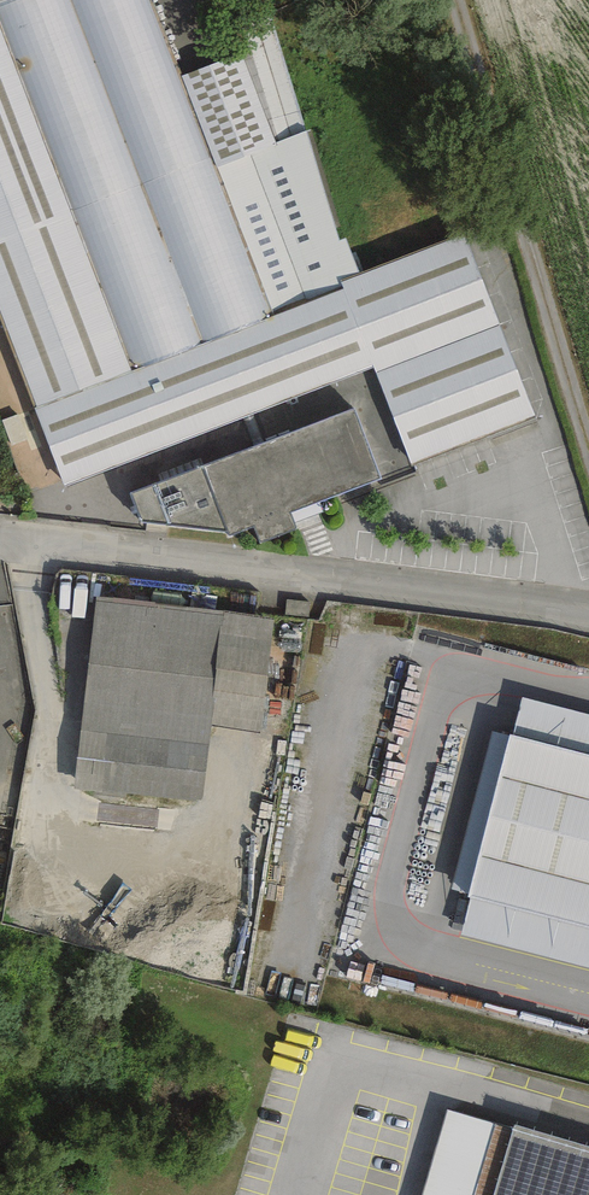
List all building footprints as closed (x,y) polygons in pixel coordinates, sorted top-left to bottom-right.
[(64,487),(374,369),(415,468),(539,422),(467,233),(363,276),(278,42),(176,77),(148,0),(0,0),(0,315),(64,487)] [(351,410),(201,465),(229,540),(254,531),(258,542),(292,530),(286,512),(377,479),(351,410)] [(274,619),(95,599),(74,788),(204,802),(212,726),(261,731),(274,619)] [(520,696),(511,737),(469,894),(459,935),(588,968),(588,714),(520,696)] [(469,894),(511,737),(491,732),(449,889),(469,894)] [(512,1128),(447,1109),(421,1194),(492,1194),(512,1128)] [(512,1128),(492,1194),(588,1194),(588,1151),(512,1128)]
